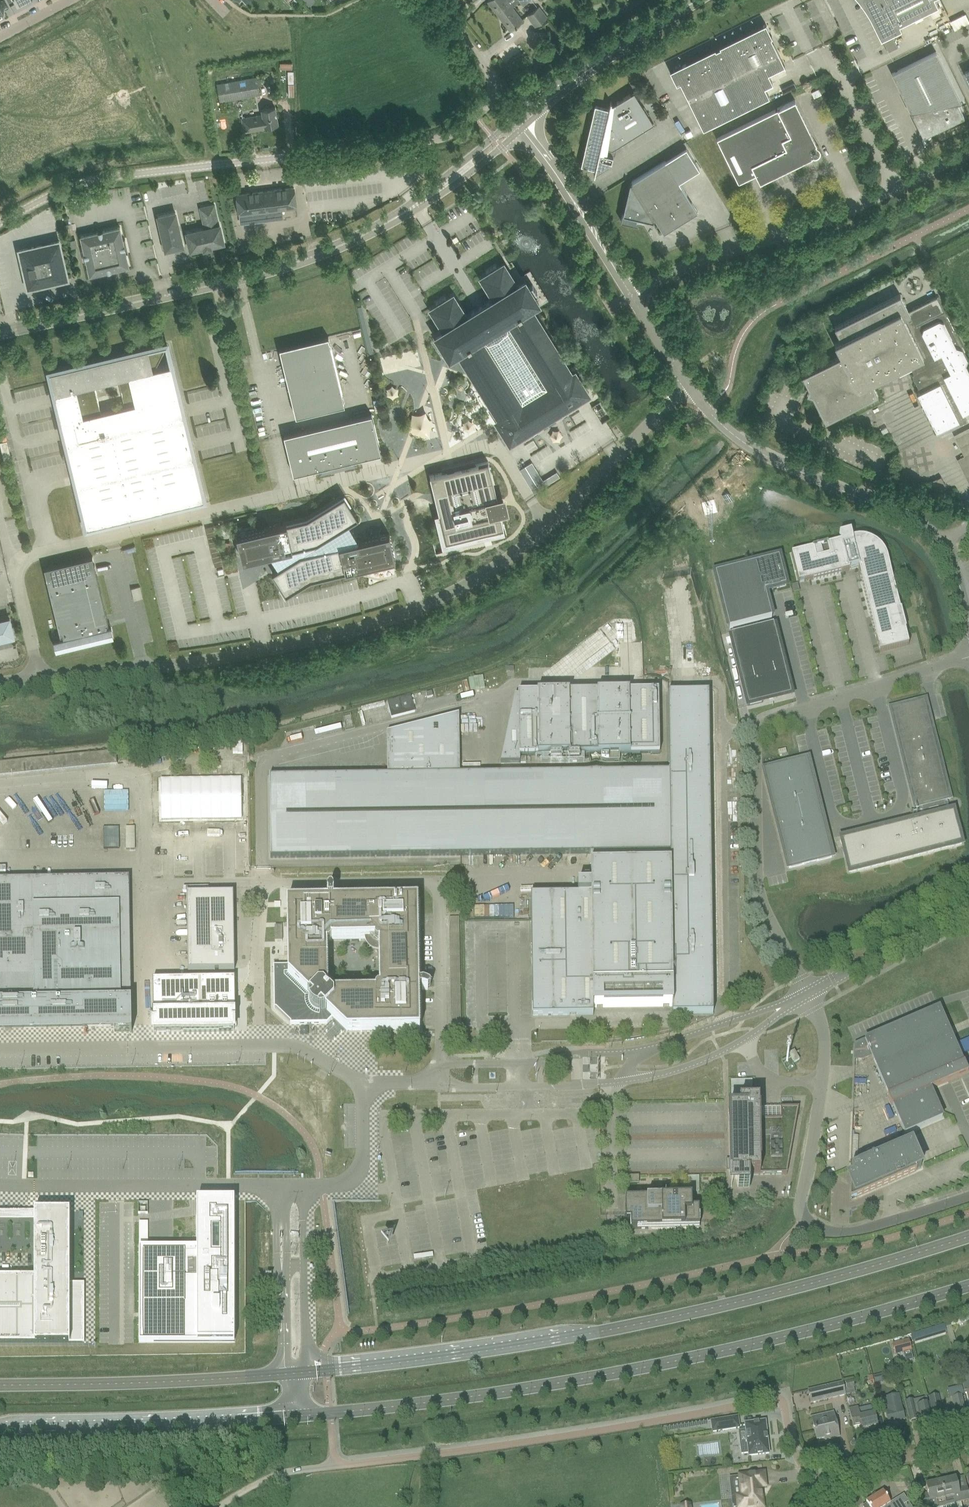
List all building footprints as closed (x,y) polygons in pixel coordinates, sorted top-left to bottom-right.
[(489,0),(511,29),(512,29),(513,30),(517,27),(517,25),(523,20),(513,6),(521,0),(520,0),(489,0)] [(861,1),(864,6),(866,8),(867,11),(869,13),(870,16),(881,38),(906,27),(904,23),(938,5),(936,0),(860,0),(861,1)] [(540,6),(528,15),(536,25),(548,17),(540,6)] [(765,24),(757,28),(756,27),(758,27),(757,26),(686,61),(687,62),(688,62),(681,66),(681,64),(676,66),(677,68),(673,70),(678,81),(677,82),(681,81),(704,127),(770,95),(765,86),(773,82),(768,72),(784,64),(785,65),(785,64),(771,36),(773,35),(772,34),(771,34),(772,35),(771,35),(765,24)] [(892,34),(883,38),(889,52),(898,47),(892,34)] [(893,73),(913,114),(919,126),(920,133),(922,133),(924,136),(937,130),(965,116),(958,102),(962,101),(937,51),(893,73)] [(257,77),(217,84),(220,101),(261,93),(257,77)] [(611,101),(610,108),(596,104),(582,164),(596,167),(594,174),(595,174),(595,173),(609,164),(610,160),(612,160),(614,154),(611,154),(613,148),(654,122),(640,99),(635,91),(614,104),(614,102),(611,101)] [(796,99),(717,137),(739,181),(756,173),(760,181),(813,156),(813,155),(813,154),(815,155),(816,155),(817,154),(819,153),(820,152),(820,151),(821,150),(821,148),(820,147),(819,145),(818,144),(817,144),(817,143),(796,99)] [(279,124),(276,106),(262,109),(263,113),(243,117),(245,131),(268,127),(268,126),(279,124)] [(687,147),(666,159),(630,182),(621,220),(639,224),(637,220),(638,217),(655,221),(654,219),(656,218),(664,232),(698,210),(680,181),(700,168),(687,147)] [(295,187),(266,191),(238,194),(240,212),(240,214),(241,222),(249,221),(270,219),(283,217),(282,208),(297,206),(295,187)] [(220,225),(219,226),(214,204),(201,207),(206,228),(188,232),(192,249),(205,246),(205,248),(211,246),(211,245),(224,242),(220,225)] [(732,218),(726,206),(720,209),(721,211),(714,215),(719,225),(732,218)] [(166,249),(184,245),(176,212),(159,216),(166,249)] [(123,239),(121,226),(82,235),(85,248),(82,249),(85,262),(88,261),(91,274),(129,265),(127,252),(129,252),(126,239),(123,239)] [(29,287),(68,278),(60,240),(20,249),(29,287)] [(526,279),(521,282),(517,284),(504,263),(497,267),(496,265),(487,271),(488,273),(482,277),(495,298),(488,303),(475,311),(467,316),(454,294),(447,298),(446,296),(437,302),(438,304),(431,308),(445,330),(436,335),(441,341),(437,344),(443,353),(446,350),(450,357),(459,352),(500,418),(496,420),(500,426),(500,427),(501,427),(502,429),(502,430),(502,431),(503,430),(505,433),(504,433),(504,434),(505,433),(507,436),(506,437),(507,437),(511,443),(590,394),(586,388),(587,387),(586,387),(585,387),(584,385),(584,384),(584,383),(583,384),(581,381),(582,381),(582,380),(581,380),(579,378),(580,377),(579,377),(576,371),(573,373),(532,307),(540,302),(535,295),(539,293),(533,284),(530,286),(526,279)] [(945,309),(938,295),(909,310),(901,293),(835,326),(841,339),(835,342),(841,355),(803,374),(809,387),(808,390),(807,393),(810,394),(813,395),(826,421),(878,394),(872,381),(909,363),(914,373),(912,374),(920,390),(917,392),(937,431),(959,420),(960,423),(967,420),(963,412),(968,410),(968,369),(966,363),(968,357),(945,309)] [(297,415),(345,404),(329,335),(280,347),(283,357),(282,357),(285,367),(287,377),(292,395),(292,396),(292,397),(296,415),(297,415)] [(153,378),(151,371),(155,370),(167,344),(51,372),(53,382),(56,394),(63,392),(64,399),(60,400),(61,407),(66,405),(69,419),(62,421),(88,527),(204,499),(179,393),(158,398),(155,384),(159,383),(158,376),(153,378)] [(372,413),(285,434),(294,473),(303,471),(314,468),(320,467),(333,464),(343,462),(343,461),(358,458),(361,457),(373,454),(382,452),(372,413)] [(968,481),(968,427),(954,434),(965,455),(958,459),(968,481)] [(489,461),(430,475),(434,491),(436,497),(437,503),(446,540),(447,540),(485,531),(504,527),(504,526),(505,526),(501,513),(507,511),(506,511),(507,511),(505,501),(503,496),(498,497),(489,461)] [(548,471),(530,478),(534,488),(552,482),(548,471)] [(308,517),(237,534),(243,559),(270,553),(279,567),(273,571),(286,594),(312,578),(362,566),(364,566),(365,570),(364,570),(364,571),(387,566),(387,565),(386,565),(385,561),(396,558),(390,532),(379,535),(374,536),(364,539),(360,540),(357,536),(356,533),(349,523),(350,522),(359,517),(357,513),(354,509),(345,494),(308,517)] [(214,525),(207,527),(216,566),(223,564),(214,525)] [(908,646),(892,581),(887,561),(886,557),(884,554),(882,551),(880,548),(877,545),(874,543),(870,541),(867,540),(863,539),(859,539),(855,539),(851,539),(850,533),(839,536),(840,542),(791,555),(798,584),(799,584),(799,583),(803,582),(804,583),(848,572),(848,571),(858,568),(877,647),(878,647),(880,652),(879,652),(879,653),(908,646)] [(93,556),(45,567),(62,637),(54,639),(57,649),(114,635),(112,625),(110,626),(108,615),(98,575),(93,556)] [(778,558),(715,574),(729,629),(771,619),(765,592),(772,590),(771,589),(784,586),(783,580),(784,580),(778,558)] [(135,599),(143,597),(141,585),(132,588),(135,599)] [(14,635),(14,634),(13,634),(13,633),(14,633),(10,618),(0,620),(0,638),(14,635)] [(730,636),(748,707),(762,703),(762,699),(768,698),(768,700),(773,699),(772,697),(782,694),(780,684),(787,682),(773,625),(730,636)] [(519,763),(519,756),(541,756),(541,763),(589,762),(589,755),(600,755),(601,762),(619,762),(619,755),(659,754),(658,692),(518,694),(518,724),(509,725),(499,764),(519,763)] [(387,775),(269,777),(270,858),(590,854),(591,885),(577,885),(577,895),(530,896),(532,1016),(593,1015),(593,1009),(593,1006),(671,1005),(671,1008),(672,1008),(672,1014),(713,1014),(708,693),(668,694),(669,771),(459,774),(458,715),(386,734),(387,775)] [(391,718),(415,712),(410,696),(387,702),(391,718)] [(946,800),(948,799),(924,701),(891,709),(915,807),(918,807),(919,811),(916,811),(916,817),(920,816),(921,820),(840,840),(846,861),(849,873),(961,845),(953,812),(949,813),(946,800)] [(788,869),(831,858),(806,760),(764,770),(788,869)] [(127,849),(136,849),(135,826),(126,827),(127,849)] [(120,827),(104,827),(105,848),(120,848),(120,827)] [(113,1027),(114,1033),(129,1032),(129,1034),(131,1034),(131,996),(120,996),(119,907),(129,906),(129,878),(0,880),(0,1029),(113,1027)] [(419,1031),(418,991),(427,991),(427,985),(418,985),(417,901),(416,901),(333,902),(333,893),(327,894),(327,902),(286,903),(286,904),(287,942),(287,947),(287,966),(272,966),(273,1009),(274,1009),(275,1009),(290,1023),(290,1024),(289,1024),(289,1025),(327,1024),(333,1018),(334,1018),(335,1020),(345,1031),(348,1030),(349,1032),(419,1032),(419,1031)] [(186,895),(187,972),(234,971),(234,955),(229,955),(229,948),(234,948),(233,894),(186,895)] [(505,905),(475,906),(475,918),(505,917),(505,905)] [(449,917),(451,973),(461,973),(460,917),(449,917)] [(153,1013),(152,1013),(152,1022),(153,1022),(153,1026),(153,1033),(233,1032),(233,1027),(236,1027),(236,1025),(236,1024),(233,1024),(233,1020),(235,1020),(235,1012),(234,980),(152,981),(153,1013)] [(962,1064),(939,1009),(855,1045),(854,1060),(862,1061),(871,1057),(888,1096),(887,1096),(891,1106),(892,1106),(905,1134),(942,1118),(930,1090),(968,1073),(964,1063),(962,1064)] [(794,1064),(799,1061),(794,1052),(788,1055),(794,1064)] [(754,1080),(732,1080),(732,1096),(754,1096),(754,1080)] [(786,1175),(798,1108),(780,1108),(780,1120),(759,1120),(758,1102),(739,1102),(739,1109),(731,1109),(731,1110),(728,1110),(729,1159),(729,1161),(728,1162),(727,1162),(727,1164),(727,1165),(727,1166),(728,1167),(729,1167),(729,1176),(737,1176),(737,1187),(749,1187),(749,1175),(786,1175)] [(889,1102),(878,1105),(882,1118),(892,1115),(889,1102)] [(688,1141),(693,1141),(692,1145),(699,1146),(699,1140),(707,1140),(707,1134),(688,1133),(688,1141)] [(916,1174),(915,1171),(920,1169),(917,1161),(918,1161),(911,1144),(850,1170),(850,1179),(847,1180),(850,1187),(849,1202),(916,1174)] [(700,1176),(689,1176),(690,1193),(700,1192),(700,1176)] [(691,1198),(660,1199),(624,1199),(625,1221),(630,1221),(630,1230),(699,1229),(698,1209),(691,1209),(691,1198)] [(139,1247),(139,1342),(234,1342),(234,1200),(196,1201),(196,1206),(196,1215),(196,1247),(139,1247)] [(84,1343),(84,1284),(69,1285),(69,1220),(69,1212),(68,1212),(34,1213),(34,1277),(0,1277),(0,1343),(84,1343)] [(139,1223),(139,1242),(147,1242),(147,1223),(139,1223)] [(955,1342),(950,1324),(944,1325),(946,1333),(950,1344),(955,1342)] [(946,1333),(944,1325),(936,1328),(938,1335),(946,1333)] [(918,1333),(910,1335),(912,1343),(920,1341),(918,1333)] [(908,1341),(892,1345),(895,1355),(910,1351),(908,1341)] [(966,1364),(956,1366),(963,1394),(967,1393),(968,1402),(968,1377),(966,1364)] [(873,1377),(874,1384),(883,1382),(882,1375),(873,1377)] [(852,1381),(845,1382),(846,1389),(854,1387),(852,1381)] [(810,1404),(845,1396),(842,1383),(807,1391),(810,1404)] [(902,1408),(899,1395),(886,1398),(889,1411),(886,1411),(889,1424),(905,1420),(902,1408)] [(934,1417),(942,1415),(938,1395),(929,1397),(934,1417)] [(961,1397),(953,1398),(951,1399),(954,1412),(947,1414),(951,1429),(967,1425),(961,1397)] [(932,1419),(928,1403),(916,1406),(914,1400),(905,1402),(910,1422),(920,1419),(924,1435),(935,1432),(932,1419)] [(860,1417),(858,1407),(849,1409),(853,1428),(861,1426),(862,1430),(870,1428),(871,1429),(875,1428),(876,1426),(877,1426),(874,1414),(860,1417)] [(839,1437),(832,1412),(811,1417),(817,1441),(823,1439),(824,1441),(839,1437)] [(712,1432),(739,1428),(737,1417),(710,1422),(712,1432)] [(749,1453),(749,1456),(769,1454),(765,1421),(745,1424),(748,1443),(741,1444),(742,1454),(749,1453)] [(744,1476),(737,1476),(739,1495),(735,1495),(735,1499),(734,1500),(733,1501),(733,1503),(733,1504),(734,1506),(735,1506),(760,1506),(763,1506),(762,1504),(763,1503),(763,1498),(762,1497),(761,1495),(760,1495),(759,1486),(765,1486),(764,1473),(744,1476)] [(940,1482),(946,1505),(968,1500),(968,1497),(967,1487),(958,1489),(956,1478),(940,1482)] [(940,1482),(925,1486),(928,1496),(919,1498),(918,1494),(921,1506),(939,1506),(946,1505),(940,1482)] [(877,1496),(872,1499),(866,1502),(867,1504),(863,1506),(911,1506),(909,1503),(904,1495),(890,1503),(883,1492),(877,1496)]
